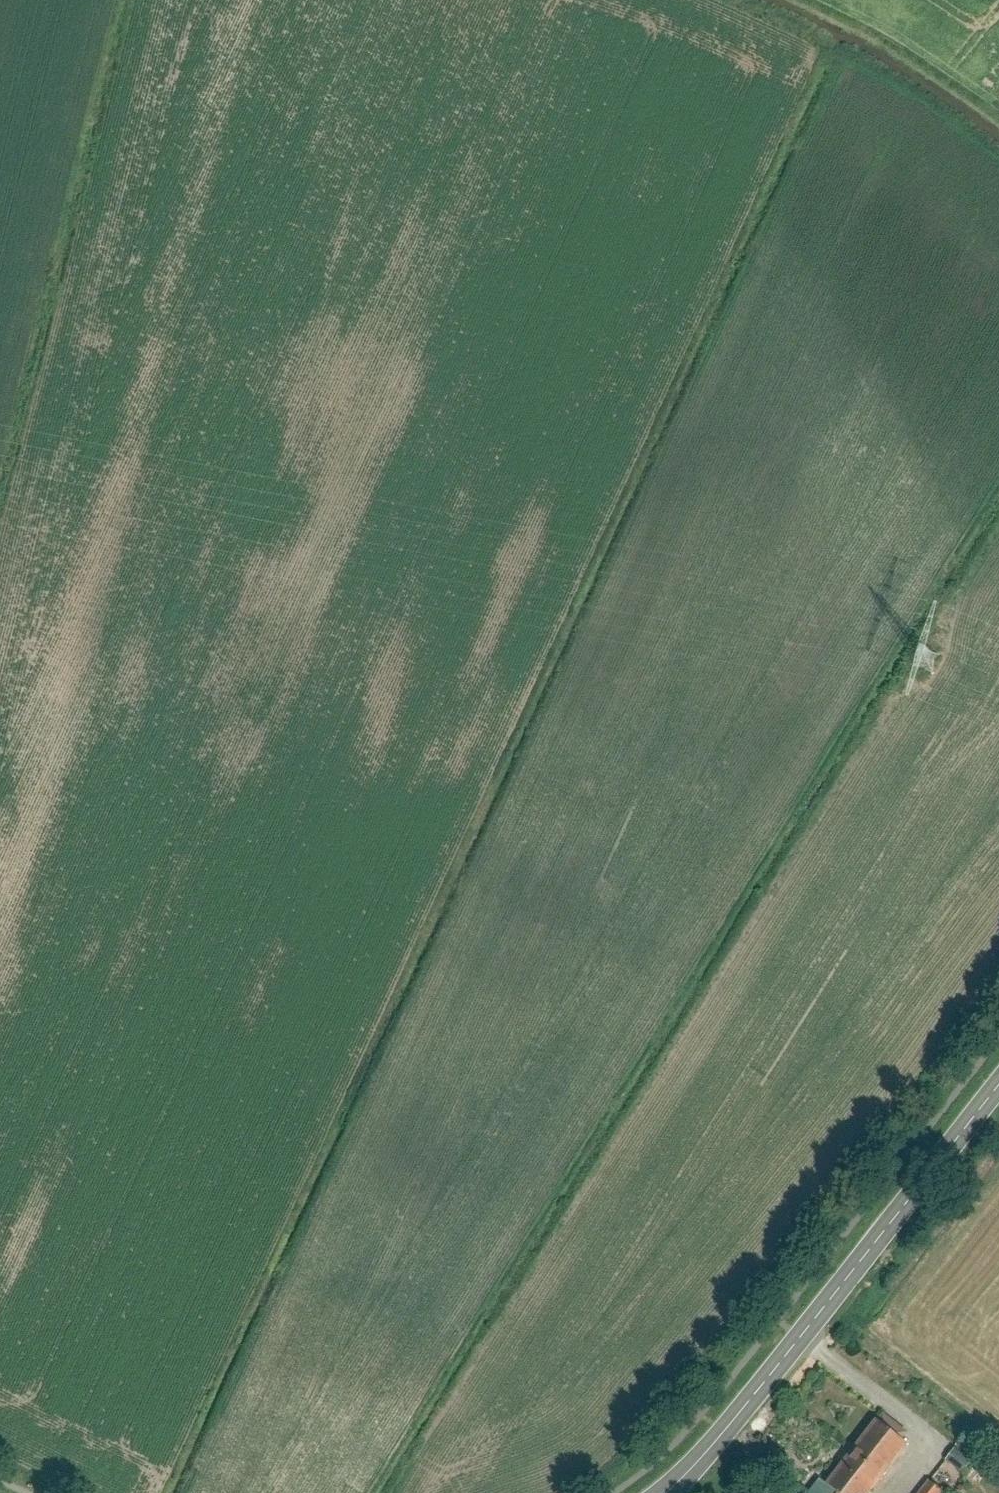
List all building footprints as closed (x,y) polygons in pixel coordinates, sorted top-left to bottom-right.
[(826,1483),(838,1492),(873,1492),(911,1447),(878,1420),(826,1483)] [(941,1463),(959,1469),(965,1453),(947,1447),(941,1463)] [(932,1482),(923,1492),(947,1492),(932,1482)]
